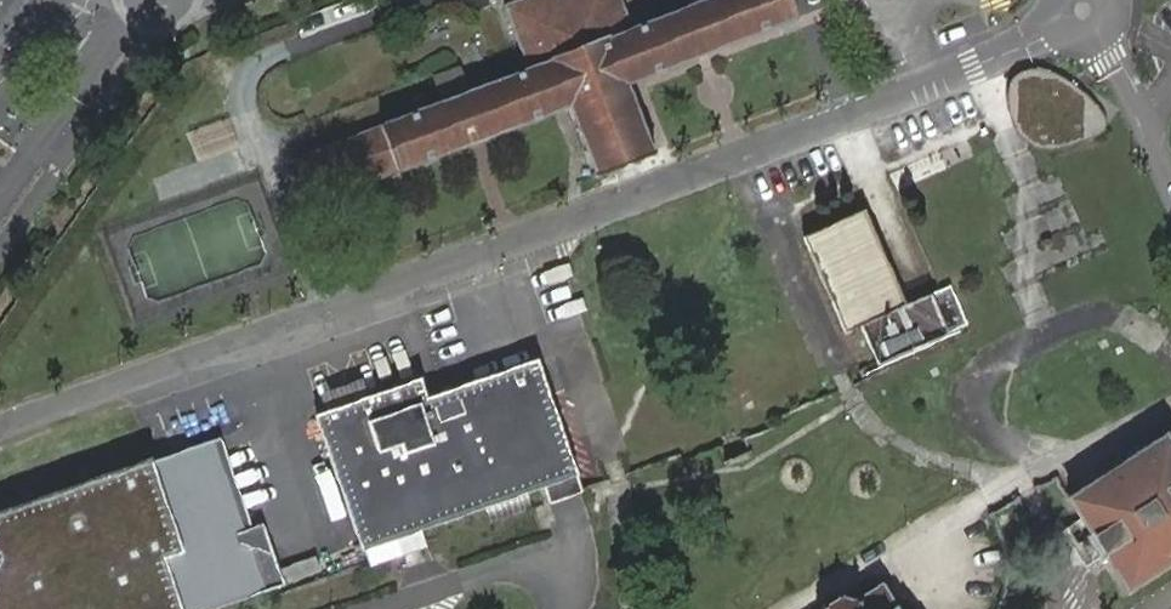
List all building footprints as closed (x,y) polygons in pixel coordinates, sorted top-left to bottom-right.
[(527,67),(293,157),(312,203),(570,105),(572,110),(596,172),(598,177),(655,155),(653,151),(628,85),(798,17),(791,0),(702,0),(632,28),(621,0),(512,0),(503,4),(527,67)] [(1033,66),(1020,66),(1008,71),(1004,79),(1001,90),(1000,105),(1004,117),(1009,126),(1016,135),(1027,143),(1034,146),(1041,148),(1050,149),(1067,144),(1076,140),(1084,139),(1091,140),(1096,142),(1100,142),(1105,142),(1109,138),(1110,131),(1105,120),(1097,105),(1085,93),(1075,84),(1062,75),(1048,69),(1033,66)] [(806,235),(846,326),(864,318),(882,357),(964,320),(947,281),(903,300),(863,210),(806,235)] [(844,331),(858,371),(876,365),(862,325),(844,331)] [(535,363),(425,402),(418,382),(384,394),(338,410),(318,417),(369,564),(390,557),(423,545),(418,530),(542,487),(547,502),(579,490),(546,396),(537,370),(535,363)] [(321,392),(326,410),(366,399),(362,381),(321,392)] [(1126,590),(1170,561),(1170,444),(1165,434),(1070,496),(1068,497),(1094,539),(1100,549),(1126,590)] [(285,585),(271,546),(238,538),(203,438),(0,509),(0,527),(27,603),(11,608),(216,608),(285,585)] [(0,527),(0,608),(11,608),(27,603),(0,527)] [(317,558),(281,570),(286,585),(322,572),(317,558)] [(881,583),(858,598),(855,597),(851,600),(841,597),(841,593),(836,593),(835,598),(825,605),(822,603),(819,607),(821,608),(898,608),(881,583)]
